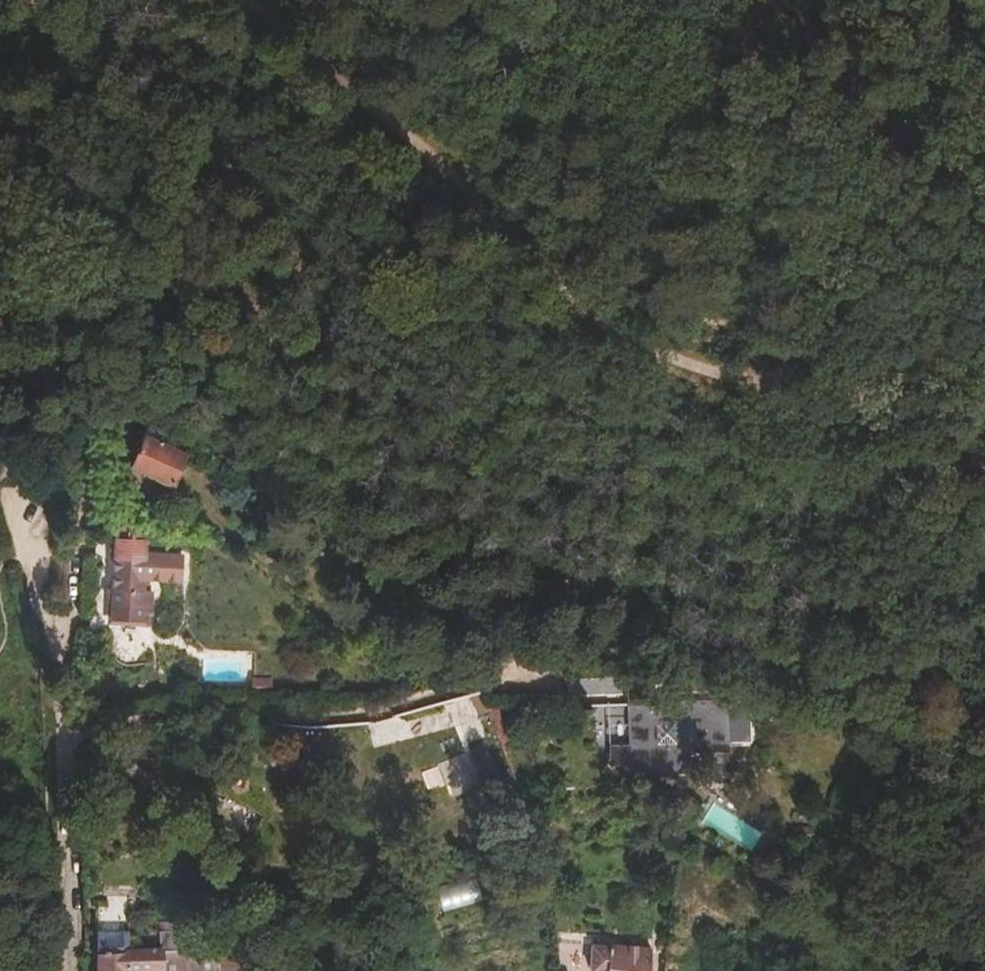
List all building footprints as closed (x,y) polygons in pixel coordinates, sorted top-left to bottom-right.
[(45,60),(63,59),(62,51),(46,52),(45,60)] [(506,65),(495,70),(502,87),(513,83),(506,65)] [(191,454),(147,435),(131,469),(176,489),(191,454)] [(147,555),(147,542),(115,540),(111,620),(149,622),(151,591),(145,591),(145,581),(147,555)] [(185,557),(147,555),(145,581),(183,583),(185,557)] [(273,678),(252,678),(252,689),(273,689),(273,678)] [(613,720),(635,720),(634,691),(613,692),(613,720)] [(499,699),(482,699),(496,736),(509,728),(499,699)] [(614,782),(682,780),(682,764),(721,763),(721,721),(680,721),(680,735),(660,735),(659,720),(635,720),(613,720),(614,752),(614,771),(614,782)] [(591,771),(614,771),(614,752),(591,752),(591,771)] [(91,970),(123,970),(122,954),(119,916),(119,911),(88,912),(91,970)] [(654,950),(597,945),(594,970),(652,970),(654,950)] [(210,950),(122,954),(123,970),(212,970),(210,950)]
